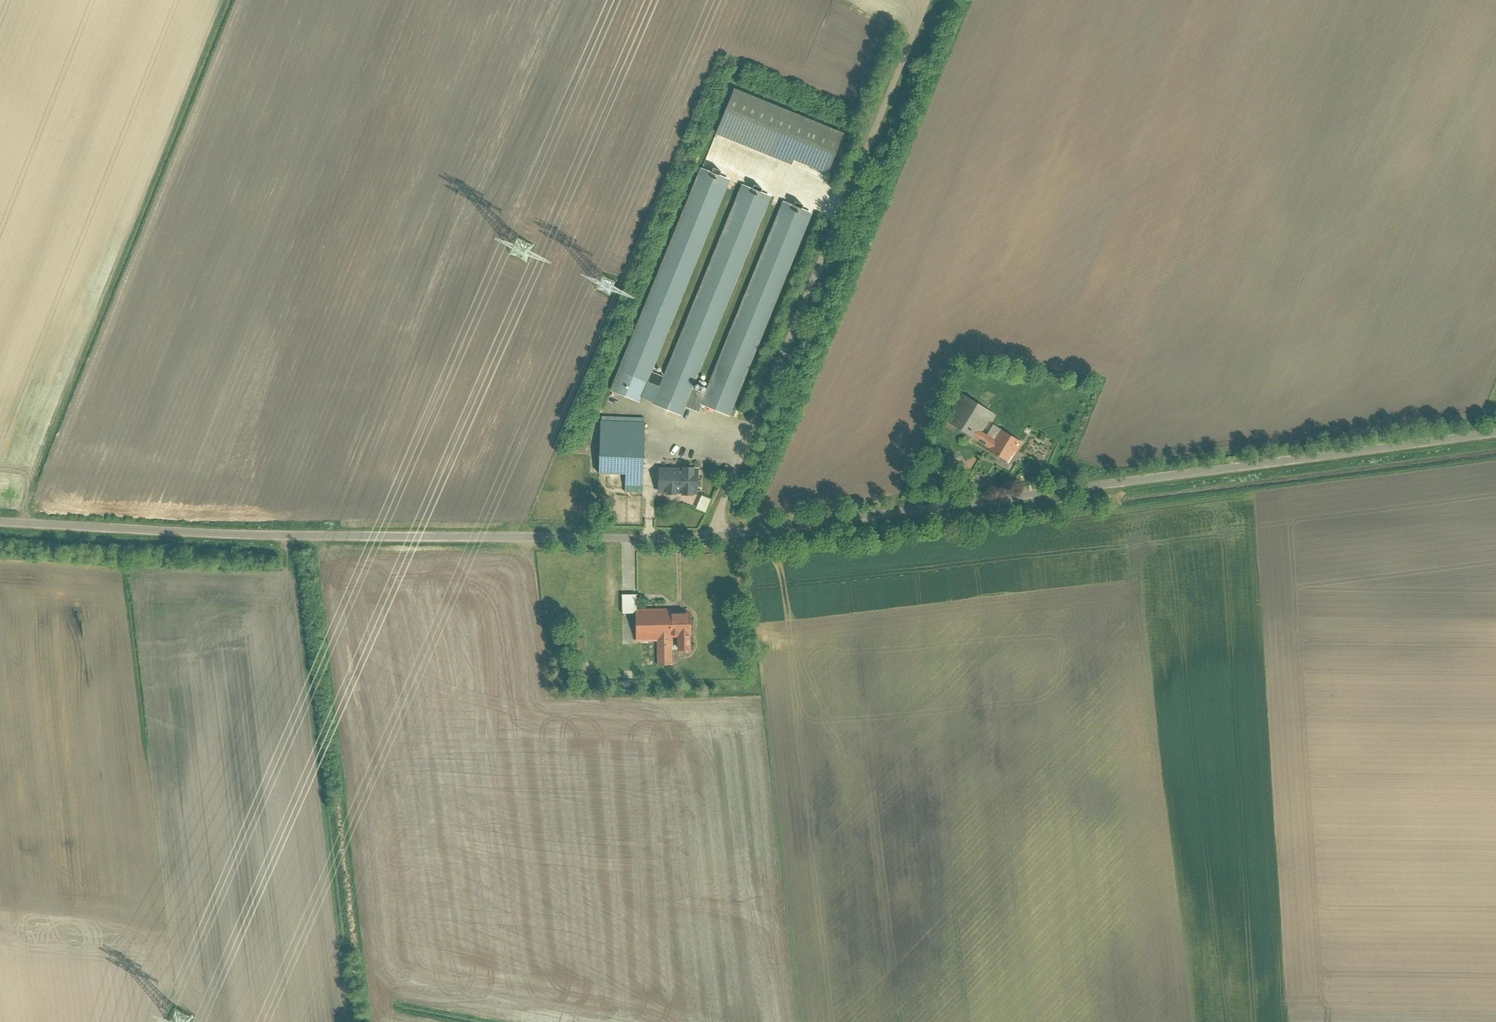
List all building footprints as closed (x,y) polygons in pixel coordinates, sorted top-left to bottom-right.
[(720,130),(718,135),(794,166),(796,161),(829,174),(846,133),(736,89),(720,130)] [(731,182),(700,169),(609,388),(641,401),(731,182)] [(774,197),(741,184),(652,403),(684,416),(774,197)] [(812,214),(782,202),(699,405),(729,418),(812,214)] [(994,413),(960,392),(942,421),(1007,463),(1011,456),(1013,457),(1022,443),(1000,429),(993,439),(982,432),(994,413)] [(645,421),(601,421),(601,475),(645,475),(645,421)] [(940,464),(932,460),(929,467),(937,471),(940,464)] [(698,469),(657,468),(656,494),(697,496),(698,469)] [(698,508),(708,512),(713,498),(704,494),(698,508)] [(668,609),(634,610),(635,643),(656,642),(656,666),(672,665),(672,650),(676,650),(676,652),(690,652),(689,611),(668,612),(668,609)] [(579,647),(579,641),(570,640),(570,654),(580,654),(581,647),(579,647)]
